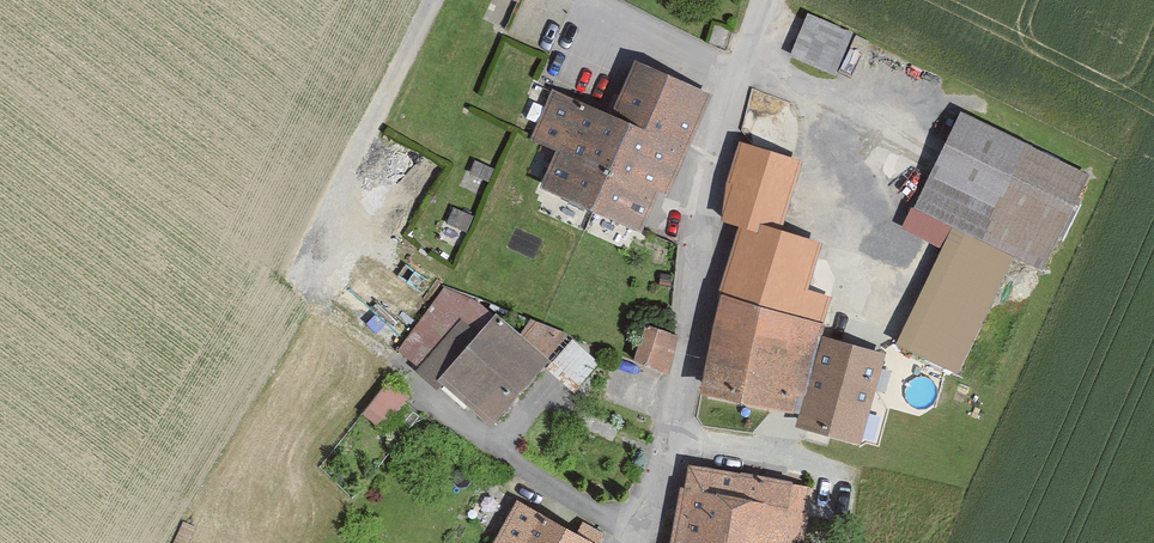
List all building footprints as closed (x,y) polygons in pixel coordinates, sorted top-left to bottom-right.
[(787,54),(788,54),(839,74),(854,31),(807,10),(787,54)] [(701,102),(632,72),(610,123),(549,96),(527,147),(556,160),(540,196),(640,241),(701,102)] [(960,109),(902,227),(942,247),(953,225),(1014,256),(1041,269),(1089,173),(960,109)] [(801,159),(744,142),(728,180),(724,218),(741,225),(702,386),(797,409),(820,334),(831,295),(805,287),(820,237),(781,226),(801,159)] [(895,341),(957,372),(1014,256),(953,225),(942,247),(895,341)] [(546,363),(493,318),(434,387),(488,432),(546,363)] [(641,321),(627,355),(663,370),(677,335),(641,321)] [(885,351),(820,334),(797,409),(795,423),(861,440),(885,351)] [(554,365),(583,381),(597,354),(568,338),(554,365)] [(387,388),(360,419),(382,437),(408,406),(387,388)] [(685,472),(671,542),(782,542),(792,494),(685,472)] [(516,509),(497,542),(576,542),(516,509)]
